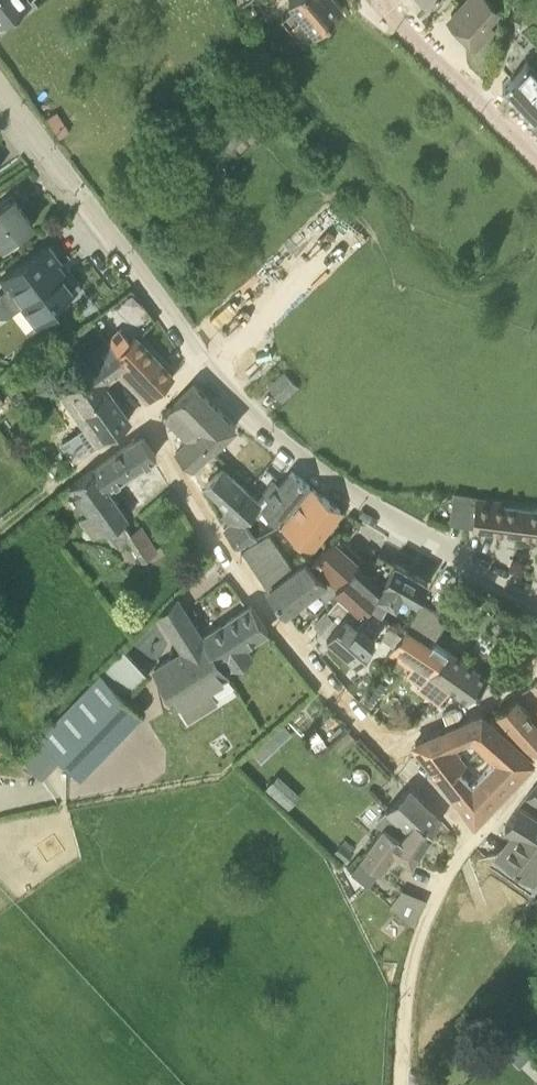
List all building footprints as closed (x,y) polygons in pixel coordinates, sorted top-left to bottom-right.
[(24,0),(0,0),(0,18),(1,19),(24,0)] [(299,4),(317,26),(343,4),(340,0),(295,0),(299,4)] [(491,25),(484,17),(495,7),(488,0),(466,0),(451,14),(475,40),(491,25)] [(507,19),(517,25),(524,13),(514,7),(507,19)] [(532,115),(536,111),(536,67),(513,40),(502,62),(512,73),(502,82),(532,115)] [(33,223),(14,197),(0,207),(0,237),(5,244),(33,223)] [(60,259),(49,244),(24,262),(24,261),(2,277),(8,286),(0,292),(0,315),(5,316),(11,313),(29,299),(44,320),(59,308),(56,304),(80,285),(60,259)] [(118,330),(109,340),(119,354),(157,391),(173,376),(136,339),(136,338),(135,337),(130,341),(118,330)] [(119,354),(109,340),(108,340),(86,357),(97,369),(72,389),(74,392),(65,398),(97,443),(129,419),(103,385),(118,374),(148,399),(157,391),(119,354)] [(281,402),(298,388),(286,374),(269,388),(281,402)] [(192,467),(236,424),(192,385),(162,414),(189,440),(177,451),(192,467)] [(89,507),(91,506),(118,545),(128,538),(143,560),(158,550),(142,526),(132,533),(123,520),(128,517),(112,494),(108,488),(157,455),(145,438),(141,438),(131,442),(119,450),(73,484),(89,507)] [(238,544),(258,533),(244,519),(260,502),(257,499),(233,478),(226,471),(222,468),(206,484),(230,507),(223,513),(231,520),(225,527),(238,544)] [(244,519),(258,533),(280,520),(310,484),(292,470),(280,484),(274,480),(257,499),(260,502),(244,519)] [(310,561),(321,552),(314,546),(341,510),(312,487),(282,524),(286,527),(297,538),(292,545),(310,561)] [(474,527),(476,502),(454,500),(450,527),(473,531),(474,527)] [(476,502),(474,527),(536,535),(536,509),(476,502)] [(260,575),(286,557),(269,532),(241,548),(260,575)] [(369,609),(382,584),(345,549),(351,544),(340,533),(321,552),(310,561),(339,588),(356,606),(360,601),(369,609)] [(293,568),(286,557),(260,575),(269,588),(286,611),(315,588),(324,598),(336,589),(303,560),(293,568)] [(393,561),(382,584),(369,609),(378,617),(389,598),(397,602),(401,596),(409,600),(412,595),(417,598),(427,579),(393,561)] [(205,636),(178,595),(158,613),(181,648),(152,666),(179,707),(189,721),(218,701),(208,688),(251,655),(244,646),(269,629),(250,605),(205,636)] [(356,664),(373,644),(354,627),(363,617),(352,607),(350,609),(340,598),(315,624),(356,664)] [(408,622),(435,641),(448,619),(422,602),(408,622)] [(435,641),(408,622),(392,647),(431,673),(446,649),(435,641)] [(446,649),(431,673),(450,685),(469,698),(488,678),(446,649)] [(81,779),(144,711),(126,695),(147,672),(122,650),(72,704),(39,737),(41,739),(60,758),(81,779)] [(450,685),(431,673),(420,688),(440,701),(450,685)] [(528,712),(513,698),(497,712),(506,726),(536,753),(536,751),(536,722),(528,712)] [(415,743),(456,797),(475,828),(524,774),(534,761),(531,758),(482,713),(468,719),(415,743)] [(327,742),(313,726),(302,733),(311,746),(313,745),(316,750),(327,742)] [(41,778),(60,758),(41,739),(21,759),(41,778)] [(266,787),(276,796),(288,783),(278,773),(266,787)] [(528,794),(536,801),(536,784),(528,794)] [(382,818),(403,835),(413,823),(431,833),(440,819),(409,788),(388,810),(382,818)] [(534,881),(536,877),(536,823),(536,822),(536,820),(536,818),(519,805),(505,824),(513,830),(497,854),(515,867),(513,869),(518,872),(520,870),(534,881)] [(413,823),(403,835),(400,839),(385,826),(351,872),(368,886),(380,870),(381,871),(396,851),(411,863),(431,833),(413,823)] [(350,849),(342,841),(332,852),(343,863),(353,852),(350,849)] [(414,928),(425,904),(427,898),(402,888),(390,906),(414,928)] [(475,1013),(466,1027),(478,1035),(487,1020),(475,1013)] [(499,1048),(508,1039),(495,1027),(486,1036),(499,1048)] [(505,1048),(520,1063),(530,1053),(515,1038),(505,1048)]
